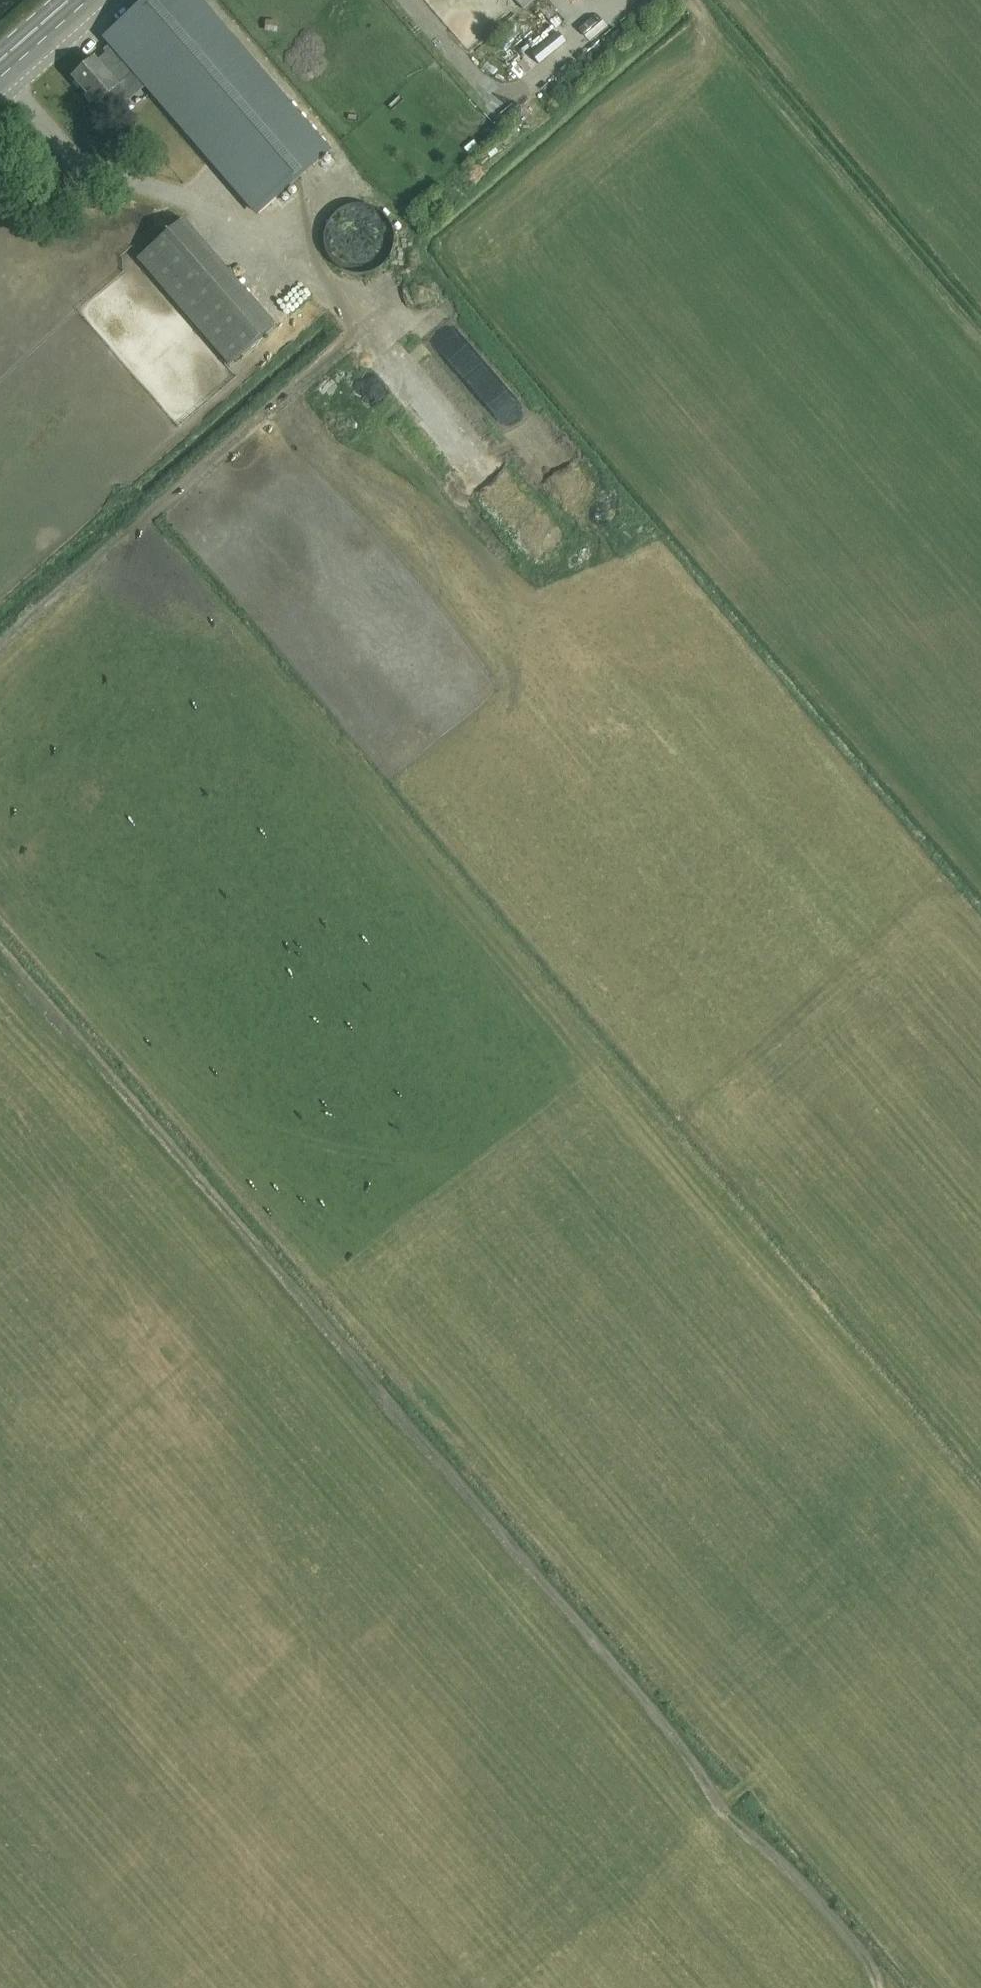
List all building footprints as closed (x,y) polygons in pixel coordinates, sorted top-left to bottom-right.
[(196,0),(148,0),(106,37),(111,43),(103,51),(106,54),(96,62),(94,59),(73,78),(103,112),(117,100),(110,93),(118,86),(118,85),(135,70),(258,213),(328,153),(202,7),(196,0)] [(523,9),(534,0),(515,0),(523,9)] [(524,79),(566,39),(549,22),(508,62),(524,79)] [(137,259),(229,365),(275,326),(183,219),(137,259)]
